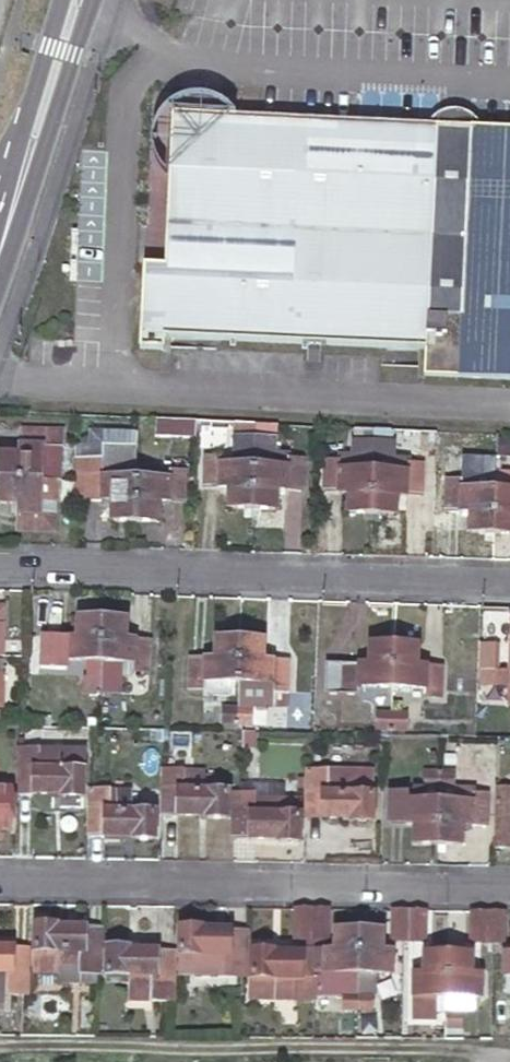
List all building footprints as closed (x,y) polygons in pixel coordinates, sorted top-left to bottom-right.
[(509,376),(509,127),(256,114),(175,110),(168,265),(144,264),(141,347),(164,348),(165,335),(412,346),(411,372),(509,376)] [(155,436),(196,437),(196,420),(156,418),(155,436)] [(229,508),(253,509),(256,423),(241,422),(240,434),(234,434),(233,465),(219,464),(220,456),(204,455),(203,485),(230,486),(229,508)] [(253,509),(278,509),(278,488),(303,489),(304,459),(289,459),(289,453),(275,452),(275,436),(278,437),(278,423),(256,423),(253,509)] [(346,513),(371,513),(375,427),(354,426),(352,458),(338,457),(337,463),(322,462),(321,492),(346,493),(346,513)] [(371,513),(395,514),(396,495),(421,496),(421,466),(407,466),(407,462),(391,462),(393,441),(389,440),(390,427),(375,427),(371,513)] [(54,482),(58,482),(59,447),(61,447),(61,432),(20,430),(19,448),(19,456),(1,455),(0,455),(0,479),(54,482)] [(88,430),(87,446),(102,447),(103,431),(88,430)] [(110,522),(134,523),(136,478),(138,433),(103,431),(102,447),(87,446),(73,445),(72,457),(75,457),(73,483),(72,501),(101,502),(111,502),(110,517),(110,522)] [(1,447),(1,455),(19,456),(19,448),(1,447)] [(481,457),(481,472),(495,472),(496,458),(481,457)] [(134,523),(160,524),(161,503),(184,505),(186,472),(170,471),(170,480),(136,478),(134,523)] [(495,472),(495,491),(493,533),(509,534),(509,473),(495,472)] [(18,504),(17,529),(52,530),(54,482),(0,479),(0,503),(18,504)] [(468,532),(493,533),(495,491),(461,490),(461,480),(446,479),(445,510),(469,511),(468,532)] [(100,516),(110,517),(111,502),(101,502),(100,516)] [(82,678),(82,693),(98,694),(101,620),(76,619),(74,639),(50,637),(49,668),(65,668),(65,661),(87,662),(86,679),(82,678)] [(101,620),(98,694),(118,696),(119,663),(133,664),(133,672),(149,673),(150,642),(124,641),(125,620),(101,620)] [(203,692),(204,683),(240,685),(241,642),(217,641),(216,662),(189,661),(187,691),(203,692)] [(241,642),(240,685),(274,686),(274,695),(291,695),(292,665),(267,664),(267,643),(241,642)] [(357,696),(358,688),(393,689),(395,646),(369,645),(368,666),(325,665),(324,695),(357,696)] [(482,645),(482,658),(495,659),(496,645),(482,645)] [(395,646),(393,689),(427,690),(427,698),(442,700),(443,668),(419,667),(420,647),(395,646)] [(495,659),(482,658),(481,671),(494,672),(509,673),(509,660),(495,659)] [(494,686),(494,672),(481,671),(481,685),(494,686)] [(494,672),(494,686),(509,687),(509,673),(494,672)] [(239,724),(239,711),(225,710),(224,724),(239,724)] [(253,725),(254,711),(239,711),(239,724),(242,725),(253,725)] [(392,728),(392,715),(378,714),(377,727),(392,728)] [(406,729),(407,715),(392,715),(392,728),(406,729)] [(18,748),(17,792),(62,793),(62,796),(84,797),(85,750),(24,748),(18,748)] [(313,757),(313,770),(329,771),(362,773),(362,759),(313,757)] [(164,770),(164,815),(207,816),(207,819),(229,819),(230,793),(219,793),(205,792),(206,778),(186,778),(186,771),(170,771),(164,770)] [(308,770),(307,817),(351,818),(351,822),(374,823),(374,794),(362,794),(362,773),(329,771),(313,770),(308,770)] [(440,788),(440,772),(425,772),(424,787),(440,788)] [(455,788),(455,773),(440,772),(440,788),(455,788)] [(362,773),(362,794),(374,794),(374,773),(362,773)] [(205,792),(219,793),(219,777),(206,778),(205,792)] [(10,828),(11,780),(0,780),(0,828),(10,828)] [(500,788),(499,788),(499,802),(509,802),(509,789),(500,788)] [(136,791),(96,790),(91,790),(90,835),(106,835),(134,836),(135,839),(157,840),(157,813),(135,812),(136,791)] [(259,793),(241,792),(236,793),(235,838),(279,838),(279,841),(301,842),(302,816),(279,815),(280,800),(258,800),(259,793)] [(440,810),(440,801),(406,800),(406,793),(392,792),(391,823),(416,824),(415,844),(439,845),(440,810)] [(473,793),(473,801),(440,801),(440,810),(439,845),(464,845),(463,825),(488,826),(490,794),(473,793)] [(302,801),(280,800),(279,815),(302,816),(302,801)] [(499,802),(498,816),(497,817),(496,846),(509,847),(509,802),(499,802)] [(135,843),(135,839),(134,836),(106,835),(105,843),(135,843)] [(311,910),(294,910),(293,940),(299,940),(312,940),(311,910)] [(328,910),(311,910),(312,940),(327,941),(328,910)] [(404,941),(408,942),(408,912),(391,912),(390,941),(404,941)] [(425,912),(408,912),(408,942),(425,942),(425,912)] [(487,913),(472,913),(471,942),(487,943),(487,913)] [(487,913),(487,943),(492,943),(504,943),(505,913),(487,913)] [(100,974),(101,929),(56,928),(56,925),(34,925),(33,972),(57,972),(56,981),(78,982),(78,973),(95,973),(100,974)] [(244,978),(245,933),(200,931),(200,928),(178,928),(178,976),(241,977),(244,978)] [(342,997),(357,998),(357,931),(333,931),(333,953),(312,952),(310,979),(314,980),(314,994),(311,994),(311,997),(342,997)] [(357,998),(370,998),(373,999),(373,975),(392,976),(392,954),(382,953),(382,932),(357,931),(357,998)] [(312,952),(312,940),(299,940),(299,956),(275,955),(275,952),(253,951),(251,1000),(311,1001),(311,997),(311,994),(314,994),(314,980),(310,979),(312,952)] [(129,1000),(165,1001),(170,1000),(171,953),(128,953),(127,948),(107,948),(107,976),(130,976),(129,1000)] [(22,995),(28,995),(29,951),(0,951),(0,1005),(3,1005),(4,994),(22,995)] [(438,997),(447,997),(448,955),(423,954),(422,969),(422,976),(412,976),(412,1021),(437,1022),(437,1015),(438,997)] [(448,955),(447,997),(482,997),(482,976),(472,976),(472,956),(448,955)] [(357,1012),(357,998),(342,997),(342,1012),(357,1012)] [(447,997),(438,997),(437,1015),(447,1015),(447,1013),(447,997)] [(370,1012),(370,998),(357,998),(357,1012),(370,1012)] [(461,1013),(447,1013),(447,1015),(447,1028),(461,1028),(461,1013)]
